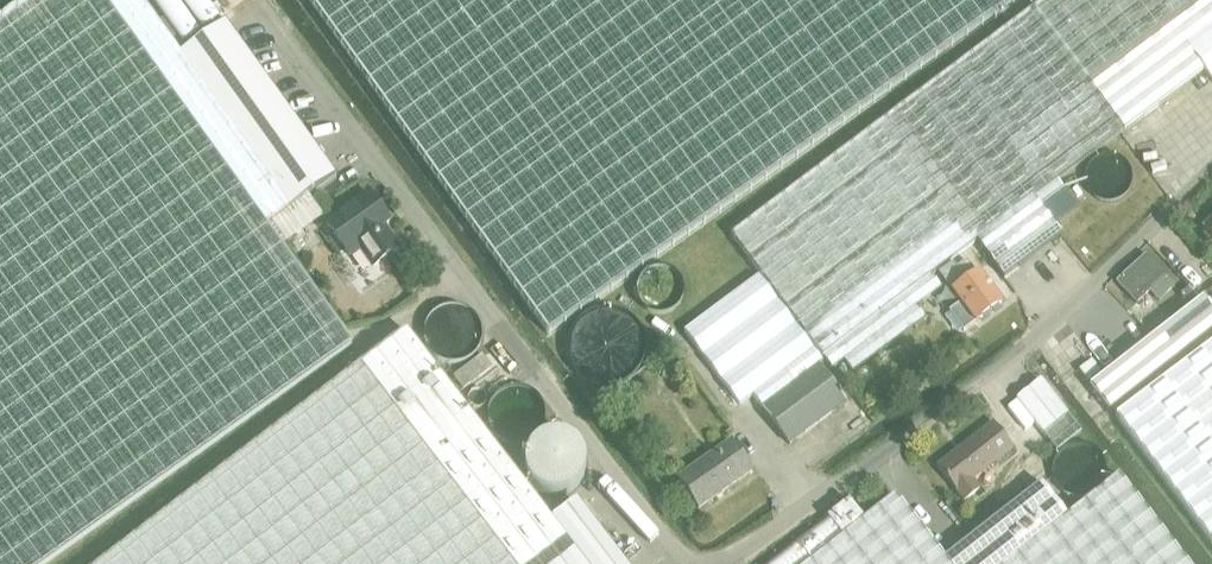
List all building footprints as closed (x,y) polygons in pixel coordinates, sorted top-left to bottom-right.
[(266,226),(104,0),(30,0),(0,22),(0,563),(45,563),(351,345),(281,248),(266,226)] [(266,226),(276,219),(308,197),(336,178),(227,22),(179,57),(138,0),(104,0),(266,226)] [(221,17),(210,0),(157,0),(184,41),(221,17)] [(549,334),(1017,0),(307,0),(549,334)] [(1040,10),(1091,81),(1200,0),(1054,0),(1040,10)] [(1091,81),(1127,130),(1204,73),(1211,83),(1211,0),(1200,0),(1091,81)] [(1032,201),(1127,130),(1091,81),(1040,10),(733,239),(831,370),(842,361),(852,374),(924,319),(915,307),(938,290),(929,277),(974,243),(1032,201)] [(1038,209),(1032,201),(974,243),(1002,280),(1060,237),(1052,226),(1076,209),(1062,190),(1038,209)] [(372,269),(398,252),(383,229),(389,225),(370,196),(326,226),(348,258),(359,250),(372,269)] [(276,219),(266,226),(281,248),(323,217),(308,197),(276,219)] [(1200,229),(1211,242),(1211,218),(1200,229)] [(1174,288),(1164,277),(1146,258),(1118,284),(1136,304),(1148,293),(1158,304),(1174,288)] [(939,275),(960,304),(952,311),(951,317),(960,328),(965,330),(975,323),(976,325),(1003,304),(979,273),(977,275),(967,261),(952,272),(949,268),(939,275)] [(791,447),(845,406),(816,367),(821,364),(757,279),(684,334),(739,407),(753,396),(791,447)] [(1190,287),(1189,288),(1185,292),(1179,296),(1189,309),(1196,304),(1200,301),(1190,287)] [(1079,372),(1090,387),(1092,385),(1111,410),(1111,411),(1211,332),(1211,311),(1202,299),(1200,301),(1196,304),(1190,309),(1148,341),(1104,376),(1092,361),(1079,372)] [(360,368),(510,563),(536,563),(565,541),(551,522),(406,333),(360,368)] [(1116,417),(1211,544),(1211,345),(1116,417)] [(360,368),(104,563),(510,563),(360,368)] [(1081,434),(1061,407),(1041,382),(1017,402),(1057,453),(1081,434)] [(971,481),(1012,450),(993,425),(937,468),(963,502),(978,491),(971,481)] [(534,435),(533,493),(581,494),(582,436),(534,435)] [(697,508),(750,472),(730,443),(677,480),(697,508)] [(1116,478),(1100,490),(1090,498),(1064,519),(1004,563),(1184,563),(1116,478)] [(943,559),(946,563),(1004,563),(1064,519),(1039,486),(943,559)] [(943,559),(926,538),(894,495),(862,520),(847,501),(825,518),(827,521),(840,537),(805,563),(946,563),(943,559)] [(575,504),(551,522),(565,541),(536,563),(622,563),(575,504)]
